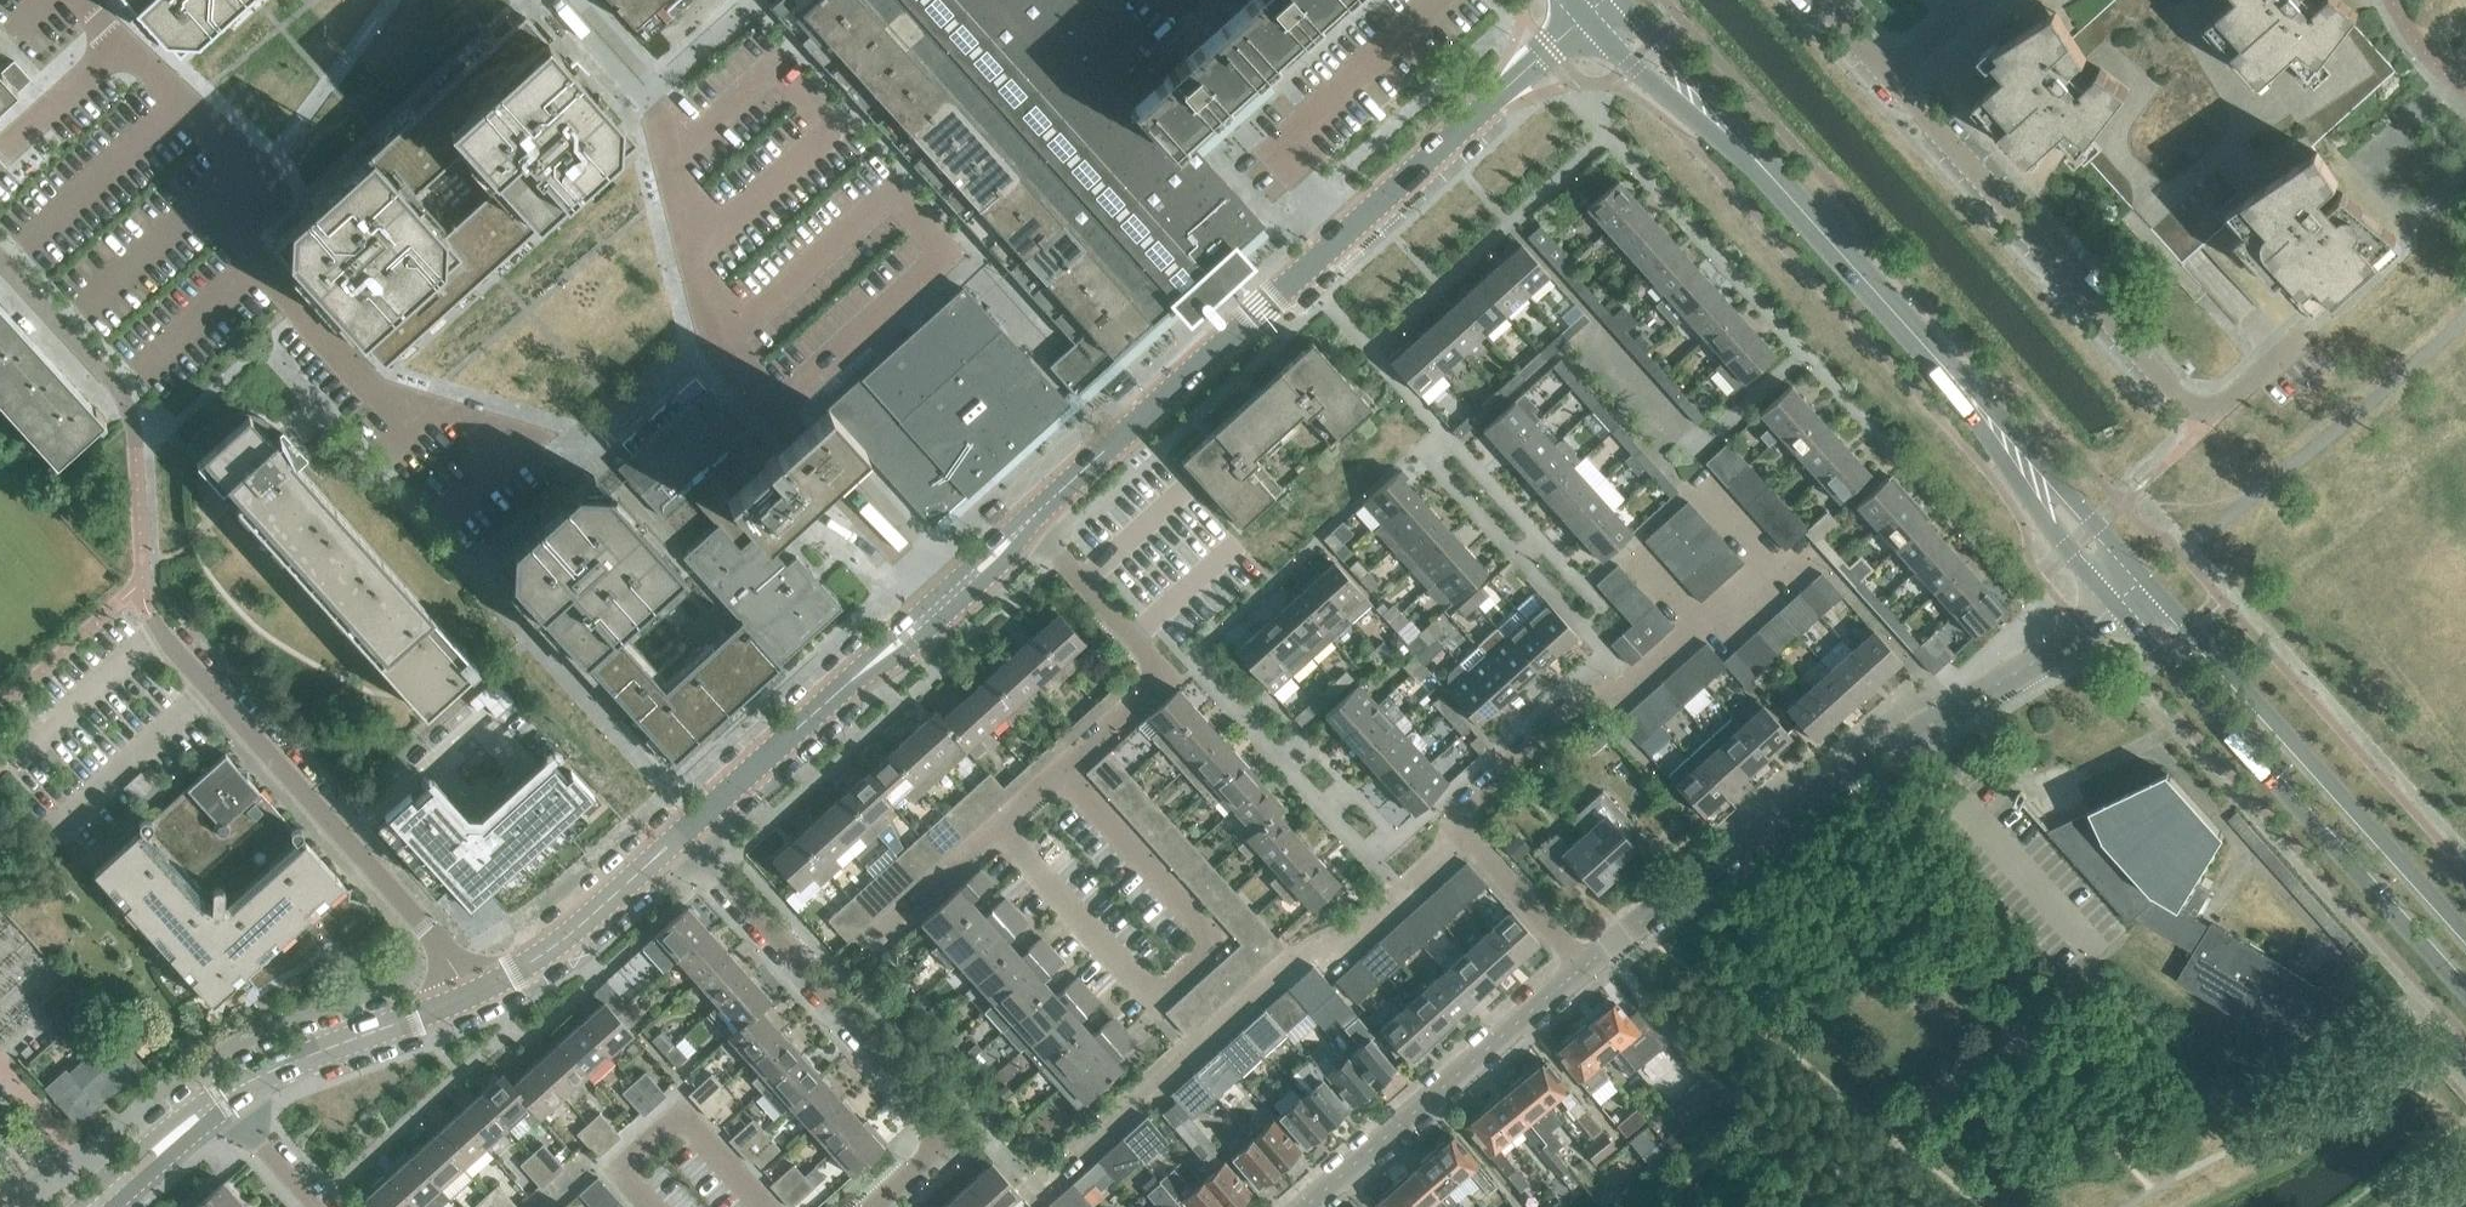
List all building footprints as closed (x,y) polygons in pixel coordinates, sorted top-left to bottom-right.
[(177,47),(229,0),(135,0),(177,47)] [(647,41),(648,40),(648,39),(663,26),(672,18),(656,0),(610,0),(647,41)] [(672,18),(672,17),(681,9),(682,9),(692,0),(656,0),(672,18)] [(769,6),(787,26),(816,0),(775,0),(769,6)] [(787,26),(788,27),(789,26),(802,41),(802,42),(810,50),(866,0),(816,0),(787,26)] [(810,50),(810,51),(811,51),(824,66),(832,75),(909,5),(905,0),(866,0),(810,50)] [(909,5),(931,29),(953,54),(954,55),(974,77),(975,77),(976,78),(976,79),(997,102),(997,101),(998,103),(1019,126),(1020,127),(1020,128),(1041,151),(1041,150),(1042,151),(1042,152),(1063,175),(1064,176),(1065,176),(1064,177),(1085,199),(1086,200),(1087,201),(1086,202),(1094,211),(1095,210),(1108,224),(1152,273),(1159,281),(1173,297),(1173,296),(1175,298),(1179,303),(1206,278),(1210,274),(1261,228),(1265,225),(1242,200),(1204,158),(1202,155),(1195,148),(1212,133),(1267,83),(1271,79),(1270,80),(1265,74),(1266,73),(1265,72),(1265,73),(1264,72),(1259,66),(1167,149),(1129,107),(1163,78),(1129,41),(1092,0),(905,0),(909,5)] [(1221,25),(1259,66),(1332,0),(1249,0),(1221,25)] [(2069,39),(2057,10),(1999,46),(1997,48),(2000,54),(1995,58),(2008,72),(1969,107),(2022,167),(2061,131),(2073,144),(2068,148),(2084,166),(2089,161),(2132,209),(2181,262),(2225,226),(2308,317),(2330,296),(2335,301),(2380,260),(2376,255),(2395,238),(2397,236),(2343,191),(2340,194),(2333,186),(2338,182),(2314,145),(2396,70),(2378,50),(2363,22),(2358,13),(2341,0),(2112,0),(2069,39)] [(909,5),(832,75),(833,75),(842,85),(865,64),(878,78),(931,29),(909,5)] [(1163,78),(1129,107),(1167,149),(1259,66),(1221,25),(1185,58),(1184,57),(1182,58),(1178,53),(1178,52),(1162,67),(1167,72),(1166,73),(1167,74),(1163,78)] [(406,116),(316,194),(320,198),(273,240),(356,331),(384,362),(430,320),(554,208),(566,197),(635,135),(537,29),(458,101),(442,84),(406,116)] [(865,64),(842,85),(846,90),(854,100),(855,99),(868,114),(868,115),(876,124),(953,54),(931,29),(878,78),(865,64)] [(953,54),(876,124),(877,124),(890,139),(898,148),(928,121),(976,78),(975,77),(974,77),(954,55),(953,54)] [(17,89),(14,85),(23,77),(11,65),(15,61),(14,60),(0,72),(0,104),(17,89)] [(928,121),(898,148),(899,148),(912,163),(920,172),(921,173),(921,172),(934,187),(934,188),(942,197),(971,171),(1020,127),(1019,126),(998,103),(997,101),(997,102),(976,79),(976,78),(928,121)] [(971,171),(942,197),(943,197),(957,212),(956,212),(964,221),(1042,151),(1041,150),(1041,151),(1020,128),(1020,127),(971,171)] [(1042,151),(964,221),(965,221),(979,236),(978,237),(986,245),(1064,176),(1063,175),(1042,152),(1042,151)] [(1064,176),(986,245),(987,246),(1001,261),(1000,261),(1008,270),(1086,200),(1085,199),(1064,177),(1065,176),(1064,176)] [(1606,231),(1638,202),(1618,180),(1586,209),(1606,231)] [(1086,200),(1008,270),(1009,270),(1023,285),(1022,285),(1030,294),(1054,273),(1108,224),(1095,210),(1094,211),(1086,202),(1087,201),(1086,200)] [(1606,231),(1625,252),(1657,223),(1638,202),(1606,231)] [(1657,223),(1625,252),(1645,274),(1677,245),(1657,223)] [(1054,273),(1030,294),(1031,295),(1031,294),(1045,309),(1044,310),(1052,318),(1053,319),(1063,329),(1067,334),(1066,334),(1074,342),(1075,343),(1107,314),(1152,273),(1108,224),(1054,273)] [(1527,237),(1559,272),(1567,266),(1560,259),(1566,254),(1540,225),(1527,237)] [(1520,243),(1498,263),(1527,295),(1549,275),(1520,243)] [(1645,274),(1664,295),(1696,266),(1677,245),(1645,274)] [(1527,295),(1498,263),(1476,283),(1505,315),(1527,295)] [(1579,294),(1586,287),(1567,266),(1559,272),(1579,294)] [(1696,266),(1664,295),(1684,317),(1716,288),(1696,266)] [(1074,342),(1049,365),(1076,396),(1102,373),(1117,359),(1112,354),(1129,339),(1133,344),(1179,303),(1175,298),(1173,296),(1173,297),(1159,281),(1152,273),(1107,314),(1075,343),(1074,342)] [(1476,283),(1455,302),(1484,334),(1505,315),(1476,283)] [(863,375),(825,409),(826,409),(862,449),(932,526),(969,493),(968,492),(1052,416),(1050,414),(1064,402),(1067,405),(1068,404),(962,287),(864,376),(863,375)] [(1579,294),(1599,316),(1606,309),(1586,287),(1579,294)] [(1684,317),(1703,339),(1735,310),(1716,288),(1684,317)] [(1462,354),(1484,334),(1455,302),(1433,322),(1462,354)] [(0,304),(0,397),(55,458),(55,459),(56,460),(104,417),(95,407),(94,408),(0,304)] [(1625,331),(1606,309),(1599,316),(1618,337),(1625,331)] [(1703,339),(1723,360),(1755,331),(1735,310),(1703,339)] [(1583,312),(1561,332),(1567,340),(1589,320),(1583,312)] [(1441,373),(1462,354),(1433,322),(1412,341),(1441,373)] [(1618,337),(1638,359),(1645,352),(1625,331),(1618,337)] [(1775,353),(1755,331),(1723,360),(1714,368),(1734,390),(1775,353)] [(1561,332),(1554,338),(1539,352),(1546,359),(1567,340),(1561,332)] [(1312,341),(1246,401),(1277,434),(1300,413),(1329,446),(1371,407),(1312,341)] [(1418,393),(1441,373),(1412,341),(1402,350),(1399,346),(1388,356),(1391,360),(1389,361),(1418,393)] [(1524,379),(1546,359),(1539,352),(1517,371),(1524,379)] [(1638,359),(1644,365),(1657,380),(1664,374),(1645,352),(1638,359)] [(1552,366),(1572,388),(1580,382),(1560,360),(1552,366)] [(1107,383),(1119,396),(1137,381),(1124,367),(1107,383)] [(1502,398),(1524,379),(1517,371),(1496,391),(1502,398)] [(1657,380),(1677,402),(1684,395),(1664,374),(1657,380)] [(1599,403),(1580,382),(1572,388),(1592,410),(1599,403)] [(1760,437),(1768,446),(1779,436),(1811,407),(1791,385),(1759,414),(1770,427),(1760,437)] [(688,490),(731,452),(721,441),(712,430),(702,419),(722,400),(709,387),(689,405),(688,404),(633,454),(655,479),(641,491),(663,514),(689,491),(688,490)] [(1481,418),(1487,412),(1502,398),(1496,391),(1474,410),(1481,418)] [(1482,429),(1502,452),(1534,423),(1528,416),(1538,407),(1524,392),(1482,429)] [(1704,418),(1684,395),(1677,402),(1697,424),(1704,418)] [(712,430),(733,411),(722,400),(702,419),(712,430)] [(1277,434),(1246,401),(1181,460),(1240,526),(1282,488),(1253,456),(1277,434)] [(1592,410),(1611,432),(1619,425),(1599,403),(1592,410)] [(1779,436),(1798,458),(1830,429),(1811,407),(1779,436)] [(741,463),(731,452),(688,490),(689,491),(718,524),(740,548),(757,532),(763,538),(764,537),(764,538),(829,479),(862,449),(826,409),(792,440),(776,454),(774,452),(772,454),(751,473),(741,463)] [(1458,438),(1481,418),(1474,410),(1452,430),(1458,438)] [(712,430),(721,441),(742,422),(733,411),(712,430)] [(188,449),(187,450),(205,470),(221,487),(220,487),(222,489),(229,483),(243,498),(236,505),(269,541),(299,574),(331,609),(346,625),(363,645),(393,677),(410,696),(426,714),(471,673),(471,672),(477,667),(468,657),(315,488),(311,482),(306,477),(297,467),(307,458),(283,431),(281,432),(268,422),(257,417),(245,415),(233,415),(230,416),(227,416),(223,417),(212,422),(202,429),(196,436),(193,439),(191,443),(189,447),(189,448),(188,449)] [(731,452),(752,433),(742,422),(721,441),(731,452)] [(1554,444),(1534,423),(1502,452),(1522,473),(1554,444)] [(1638,447),(1619,425),(1611,432),(1631,453),(1638,447)] [(1798,458),(1818,479),(1850,450),(1830,429),(1798,458)] [(762,444),(752,433),(731,452),(741,463),(762,444)] [(1560,439),(1554,444),(1522,473),(1541,495),(1573,466),(1581,459),(1575,453),(1575,450),(1566,440),(1560,439)] [(1705,462),(1714,473),(1737,452),(1728,442),(1705,462)] [(751,473),(772,454),(762,444),(741,463),(751,473)] [(1638,447),(1631,453),(1650,475),(1658,468),(1638,447)] [(1838,501),(1870,472),(1850,450),(1818,479),(1838,501)] [(1748,464),(1737,452),(1714,473),(1725,485),(1748,464)] [(619,467),(641,491),(655,479),(633,454),(619,467)] [(1736,496),(1758,476),(1748,464),(1725,485),(1736,496)] [(1593,488),(1573,466),(1541,495),(1561,516),(1593,488)] [(1678,491),(1658,468),(1650,475),(1670,497),(1678,491)] [(1397,472),(1363,503),(1381,524),(1416,493),(1397,472)] [(763,539),(764,538),(764,537),(763,538),(757,532),(740,548),(718,524),(682,556),(740,620),(664,688),(614,633),(682,572),(610,492),(593,474),(563,501),(568,507),(549,525),(544,519),(495,563),(584,660),(674,760),(705,732),(843,607),(796,556),(786,564),(763,539)] [(1767,486),(1758,476),(1736,496),(1745,506),(1767,486)] [(1887,477),(1855,506),(1875,528),(1907,499),(1899,490),(1903,487),(1892,476),(1889,479),(1887,477)] [(1754,516),(1777,496),(1767,486),(1745,506),(1754,516)] [(1561,516),(1580,538),(1612,509),(1593,488),(1561,516)] [(1433,512),(1416,493),(1381,524),(1399,543),(1433,512)] [(1673,496),(1642,526),(1650,534),(1680,504),(1673,496)] [(1787,507),(1777,496),(1754,516),(1764,528),(1787,507)] [(1915,508),(1907,499),(1875,528),(1894,549),(1926,520),(1925,519),(1929,516),(1918,504),(1915,508)] [(1697,511),(1688,501),(1666,520),(1675,531),(1697,511)] [(1775,540),(1798,519),(1787,507),(1764,528),(1775,540)] [(1612,509),(1580,538),(1600,560),(1632,531),(1612,509)] [(1697,511),(1675,531),(1684,541),(1706,521),(1697,511)] [(1837,522),(1827,511),(1807,529),(1804,532),(1834,565),(1841,558),(1821,536),(1837,522)] [(1433,512),(1399,543),(1417,562),(1451,532),(1433,512)] [(1807,529),(1798,519),(1775,540),(1784,550),(1804,532),(1807,529)] [(1644,540),(1654,550),(1675,531),(1666,520),(1644,540)] [(1946,542),(1926,520),(1894,549),(1914,571),(1946,542)] [(1715,531),(1706,521),(1684,541),(1694,551),(1715,531)] [(1675,531),(1654,550),(1663,560),(1684,541),(1675,531)] [(1694,551),(1703,561),(1713,551),(1724,541),(1715,531),(1694,551)] [(1331,532),(1323,539),(1334,550),(1342,543),(1331,532)] [(1417,562),(1434,582),(1468,551),(1451,532),(1417,562)] [(1663,560),(1672,570),(1694,551),(1684,541),(1663,560)] [(1724,541),(1713,551),(1732,572),(1743,562),(1724,541)] [(1933,593),(1965,564),(1946,542),(1914,571),(1933,593)] [(1487,571),(1468,551),(1434,582),(1453,602),(1487,571)] [(1681,580),(1692,570),(1703,561),(1694,551),(1672,570),(1681,580)] [(1732,572),(1713,551),(1703,561),(1722,582),(1732,572)] [(1861,580),(1841,558),(1834,565),(1854,586),(1861,580)] [(1349,567),(1359,579),(1367,571),(1357,560),(1349,567)] [(1517,569),(1510,561),(1498,571),(1505,579),(1517,569)] [(1711,591),(1722,582),(1703,561),(1692,570),(1711,591)] [(1334,562),(1314,580),(1351,622),(1372,603),(1334,562)] [(1596,584),(1605,594),(1627,574),(1618,564),(1596,584)] [(1985,585),(1965,564),(1933,593),(1953,614),(1985,585)] [(1681,580),(1700,601),(1711,591),(1692,570),(1681,580)] [(1370,590),(1378,583),(1367,571),(1359,579),(1370,590)] [(1821,572),(1811,582),(1831,604),(1842,595),(1821,572)] [(1636,584),(1627,574),(1605,594),(1614,604),(1636,584)] [(1314,580),(1308,585),(1294,598),(1332,639),(1351,622),(1314,580)] [(1854,586),(1873,608),(1880,601),(1861,580),(1854,586)] [(1831,604),(1811,582),(1799,592),(1819,615),(1831,604)] [(1623,614),(1645,594),(1636,584),(1614,604),(1623,614)] [(1973,637),(2005,607),(1985,585),(1953,614),(1973,637)] [(1470,597),(1477,605),(1489,594),(1482,586),(1470,597)] [(1799,592),(1787,603),(1808,626),(1819,615),(1799,592)] [(1654,604),(1645,594),(1623,614),(1632,624),(1633,624),(1643,614),(1654,604)] [(1465,615),(1477,605),(1470,597),(1458,608),(1465,615)] [(1312,657),(1332,639),(1294,598),(1275,615),(1312,657)] [(1576,634),(1546,600),(1525,619),(1556,653),(1576,634)] [(1873,608),(1893,630),(1900,623),(1887,609),(1880,601),(1873,608)] [(1808,626),(1787,603),(1777,612),(1798,635),(1808,626)] [(1389,622),(1401,612),(1393,604),(1382,614),(1389,622)] [(1662,635),(1673,625),(1654,604),(1643,614),(1662,635)] [(1408,620),(1401,612),(1389,622),(1397,631),(1408,620)] [(1777,612),(1767,621),(1788,644),(1798,635),(1777,612)] [(1084,643),(1058,614),(1034,635),(1069,673),(1080,663),(1071,654),(1084,643)] [(1652,645),(1662,635),(1643,614),(1633,624),(1652,645)] [(1275,615),(1255,633),(1293,674),(1312,657),(1275,615)] [(1434,619),(1426,626),(1436,638),(1445,631),(1434,619)] [(1536,671),(1556,653),(1525,619),(1506,636),(1536,671)] [(1788,644),(1767,621),(1756,631),(1776,654),(1788,644)] [(1912,651),(1913,651),(1920,645),(1900,623),(1893,630),(1912,651)] [(1632,624),(1622,634),(1641,655),(1652,645),(1633,624),(1632,624)] [(1418,634),(1428,645),(1436,638),(1426,626),(1418,634)] [(1873,629),(1872,630),(1850,649),(1880,681),(1902,661),(1873,629)] [(1756,631),(1744,642),(1764,665),(1776,654),(1756,631)] [(1392,635),(1392,640),(1396,644),(1402,638),(1396,632),(1392,635)] [(1272,693),(1293,674),(1255,633),(1235,651),(1272,693)] [(1611,643),(1630,665),(1641,655),(1622,634),(1611,643)] [(1058,683),(1069,673),(1034,635),(1011,656),(1037,685),(1049,674),(1058,683)] [(1517,688),(1534,673),(1536,671),(1506,636),(1486,654),(1517,688)] [(1383,640),(1375,648),(1385,659),(1393,652),(1383,640)] [(1924,641),(1920,645),(1913,651),(1912,651),(1932,674),(1953,655),(1943,644),(1934,652),(1924,641)] [(1723,661),(1705,642),(1695,652),(1716,674),(1726,665),(1722,661),(1723,661)] [(1754,674),(1764,665),(1744,642),(1734,651),(1754,674)] [(1503,701),(1517,688),(1486,654),(1478,646),(1459,663),(1467,672),(1498,706),(1503,701)] [(1385,659),(1375,648),(1366,655),(1377,667),(1385,659)] [(1829,668),(1858,701),(1880,681),(1850,649),(1839,660),(1830,650),(1820,659),(1829,668)] [(1748,680),(1754,674),(1734,651),(1723,661),(1722,661),(1726,665),(1743,684),(1748,680)] [(1704,685),(1716,674),(1695,652),(1683,662),(1704,685)] [(1403,666),(1410,674),(1422,663),(1415,655),(1403,666)] [(1011,656),(988,677),(1022,715),(1033,705),(1025,696),(1037,685),(1011,656)] [(1683,662),(1672,673),(1692,695),(1704,685),(1683,662)] [(1422,663),(1410,674),(1418,682),(1430,672),(1422,663)] [(1495,708),(1498,706),(1467,672),(1459,663),(1448,673),(1447,677),(1447,683),(1448,688),(1446,690),(1477,724),(1495,708)] [(1836,720),(1858,701),(1829,668),(1807,688),(1836,720)] [(1345,672),(1334,681),(1341,689),(1352,680),(1345,672)] [(1692,695),(1672,673),(1662,682),(1682,705),(1692,695)] [(988,677),(965,698),(991,727),(1003,716),(1012,725),(1022,715),(988,677)] [(496,716),(514,700),(494,678),(476,695),(485,704),(496,716)] [(1755,687),(1748,680),(1743,684),(1741,686),(1748,693),(1755,687)] [(1341,689),(1334,681),(1323,691),(1330,699),(1341,689)] [(1662,682),(1651,691),(1672,714),(1682,705),(1662,682)] [(1324,714),(1340,732),(1343,735),(1377,704),(1358,683),(1324,714)] [(1814,740),(1834,722),(1836,720),(1807,688),(1785,708),(1814,740)] [(1151,737),(1161,748),(1199,713),(1178,689),(1149,716),(1161,728),(1151,737)] [(1672,714),(1651,691),(1640,701),(1661,724),(1672,714)] [(1441,695),(1434,703),(1444,714),(1452,707),(1441,695)] [(1343,735),(1360,754),(1395,723),(1383,711),(1393,703),(1386,696),(1377,704),(1343,735)] [(1748,717),(1740,725),(1769,757),(1791,737),(1755,697),(1741,710),(1748,717)] [(979,738),(991,727),(965,698),(942,718),(942,719),(970,750),(969,750),(976,757),(987,747),(979,738)] [(1640,701),(1628,712),(1649,735),(1661,724),(1640,701)] [(1306,707),(1294,717),(1301,725),(1313,715),(1306,707)] [(1462,719),(1452,707),(1444,714),(1454,726),(1462,719)] [(947,771),(959,760),(969,750),(970,750),(942,719),(942,718),(936,711),(912,733),(947,771)] [(1638,744),(1649,735),(1628,712),(1618,721),(1638,744)] [(1220,736),(1199,713),(1161,748),(1182,771),(1220,736)] [(1767,759),(1769,757),(1740,725),(1732,716),(1711,736),(1718,744),(1747,776),(1767,759)] [(1395,723),(1360,754),(1378,774),(1419,736),(1416,732),(1411,732),(1406,736),(1395,723)] [(1049,745),(1057,753),(1080,732),(1073,724),(1049,745)] [(923,792),(947,771),(912,733),(889,754),(923,792)] [(1470,743),(1480,754),(1488,747),(1477,735),(1470,743)] [(1241,759),(1220,736),(1182,771),(1203,794),(1241,759)] [(1383,780),(1395,793),(1430,762),(1419,750),(1426,744),(1419,736),(1378,774),(1383,780)] [(1733,789),(1747,776),(1718,744),(1711,736),(1689,756),(1696,764),(1725,796),(1733,789)] [(1034,774),(1057,753),(1049,745),(1026,766),(1034,774)] [(1086,773),(1107,796),(1130,775),(1109,752),(1086,773)] [(347,888),(344,884),(301,837),(302,836),(302,835),(303,834),(303,833),(303,831),(302,830),(302,829),(301,828),(300,827),(297,826),(296,826),(295,826),(294,827),(293,828),(247,777),(247,768),(238,767),(225,753),(211,766),(202,765),(201,775),(151,819),(149,818),(148,817),(147,817),(145,817),(144,817),(143,818),(142,819),(141,820),(140,821),(139,822),(139,824),(139,825),(140,827),(140,828),(141,829),(94,872),(108,887),(113,882),(131,901),(125,906),(152,936),(157,931),(175,950),(169,955),(193,981),(194,988),(198,994),(204,999),(211,1001),(213,1003),(214,1001),(221,999),(228,996),(232,990),(234,983),(236,981),(231,976),(239,968),(258,988),(268,981),(275,976),(283,972),(288,969),(298,964),(303,962),(311,958),(314,958),(316,957),(317,955),(318,954),(319,952),(320,951),(320,949),(320,947),(320,945),(320,944),(331,937),(333,940),(334,941),(337,943),(340,945),(342,945),(345,946),(348,946),(350,946),(353,946),(354,945),(360,943),(362,941),(366,946),(367,945),(369,943),(371,941),(373,937),(374,934),(375,932),(375,930),(375,928),(376,925),(375,922),(375,918),(373,914),(372,912),(371,910),(369,907),(368,905),(365,903),(362,901),(360,900),(357,899),(354,898),(350,889),(352,888),(352,886),(347,888)] [(904,792),(913,802),(923,792),(889,754),(866,774),(892,803),(904,792)] [(1667,776),(1703,816),(1725,796),(1696,764),(1689,756),(1667,776)] [(1222,796),(1233,809),(1262,782),(1241,759),(1203,794),(1213,805),(1222,796)] [(411,795),(410,793),(385,816),(469,908),(594,795),(571,770),(570,771),(571,773),(566,777),(551,761),(484,821),(478,814),(469,814),(462,820),(431,786),(414,801),(410,796),(411,795)] [(1414,814),(1448,783),(1430,762),(1395,793),(1414,814)] [(1003,787),(1010,795),(1034,774),(1026,766),(1003,787)] [(1535,778),(1549,795),(1564,782),(1550,766),(1535,778)] [(123,787),(136,802),(154,785),(141,771),(123,787)] [(987,816),(1010,795),(1003,787),(990,772),(967,793),(987,816)] [(2347,1032),(2378,1004),(2343,965),(2328,979),(2321,984),(2317,988),(2306,981),(2305,981),(2301,979),(2302,978),(2299,977),(2299,978),(2294,975),(2295,974),(2293,973),(2293,974),(2288,971),(2289,970),(2287,970),(2282,967),(2283,966),(2281,966),(2281,967),(2276,964),(2277,963),(2274,962),(2270,960),(2270,959),(2268,958),(2267,959),(2263,957),(2264,956),(2262,955),(2262,956),(2257,953),(2258,952),(2256,951),(2255,952),(2251,949),(2252,948),(2214,926),(2212,930),(2181,912),(2186,903),(2191,903),(2189,898),(2192,892),(2197,891),(2194,887),(2198,880),(2203,880),(2200,876),(2204,870),(2208,870),(2207,866),(2210,859),(2216,859),(2214,854),(2224,835),(2167,772),(2090,810),(2093,816),(2081,821),(2080,818),(2059,829),(2060,832),(2054,835),(2044,823),(2025,802),(2023,804),(2077,864),(2078,864),(2085,871),(2084,872),(2085,873),(2087,873),(2093,879),(2092,880),(2094,882),(2095,881),(2101,888),(2100,889),(2102,891),(2102,890),(2109,897),(2108,898),(2110,900),(2111,900),(2117,906),(2116,907),(2118,909),(2119,908),(2125,915),(2124,916),(2130,922),(2135,917),(2194,954),(2176,980),(2250,1025),(2284,1045),(2283,1047),(2286,1049),(2287,1048),(2310,1003),(2326,1010),(2347,1032)] [(880,814),(892,803),(866,774),(843,795),(877,834),(888,824),(880,814)] [(1151,798),(1130,775),(1107,796),(1128,819),(1151,798)] [(1276,812),(1283,806),(1262,782),(1233,809),(1244,821),(1235,829),(1244,839),(1245,840),(1276,812)] [(1596,822),(1584,834),(1618,872),(1620,869),(1623,869),(1625,868),(1627,867),(1629,866),(1631,864),(1632,861),(1633,860),(1633,858),(1634,857),(1639,852),(1622,833),(1633,823),(1603,790),(1585,806),(1596,822)] [(944,814),(964,837),(987,816),(967,793),(944,814)] [(858,834),(866,843),(877,834),(843,795),(820,816),(846,845),(858,834)] [(1172,822),(1151,798),(1128,819),(1149,842),(1172,822)] [(1297,835),(1276,812),(1245,840),(1244,839),(1237,846),(1247,857),(1257,849),(1268,861),(1297,835)] [(941,858),(964,837),(944,814),(921,835),(941,858)] [(833,856),(846,845),(820,816),(796,837),(831,875),(842,866),(833,856)] [(1193,845),(1172,822),(1149,842),(1170,865),(1193,845)] [(1615,877),(1615,874),(1618,872),(1584,834),(1571,845),(1555,833),(1535,852),(1565,885),(1579,872),(1596,891),(1602,886),(1604,886),(1607,885),(1609,884),(1611,882),(1613,880),(1614,879),(1615,877)] [(897,856),(918,879),(941,858),(921,835),(897,856)] [(1279,893),(1308,867),(1318,858),(1297,835),(1268,861),(1279,873),(1270,882),(1279,893)] [(820,885),(831,875),(796,837),(773,858),(799,887),(795,891),(803,900),(820,885)] [(1518,837),(1506,847),(1517,859),(1528,848),(1518,837)] [(1214,868),(1193,845),(1170,865),(1191,888),(1214,868)] [(895,900),(918,879),(897,856),(874,877),(895,900)] [(1318,858),(1308,867),(1279,893),(1289,904),(1298,895),(1310,908),(1339,882),(1318,858)] [(1467,862),(1456,871),(1477,894),(1487,884),(1467,862)] [(1191,888),(1212,912),(1235,891),(1214,868),(1191,888)] [(921,922),(940,942),(977,909),(970,901),(991,882),(980,869),(921,922)] [(1465,904),(1477,894),(1456,871),(1444,882),(1465,904)] [(851,898),(872,921),(895,900),(874,877),(851,898)] [(1433,892),(1453,915),(1465,904),(1444,882),(1433,892)] [(1235,891),(1212,912),(1233,935),(1256,914),(1235,891)] [(1443,924),(1453,915),(1433,892),(1423,901),(1443,924)] [(958,962),(1016,909),(1005,897),(984,916),(977,909),(940,942),(958,962)] [(848,942),(872,921),(851,898),(828,919),(848,942)] [(1413,910),(1433,933),(1443,924),(1423,901),(1413,910)] [(677,959),(709,930),(688,906),(643,947),(664,970),(677,959)] [(1027,922),(1016,909),(958,962),(976,982),(1013,948),(1006,941),(1027,922)] [(1422,944),(1433,933),(1413,910),(1401,921),(1422,944)] [(1510,910),(1488,930),(1516,962),(1538,942),(1539,943),(1539,942),(1510,910)] [(1233,935),(1241,943),(1252,933),(1272,956),(1284,945),(1256,914),(1233,935)] [(1390,931),(1410,954),(1422,944),(1401,921),(1390,931)] [(730,953),(709,930),(677,959),(697,982),(730,953)] [(1516,962),(1488,930),(1466,950),(1495,981),(1516,962)] [(1400,963),(1410,954),(1390,931),(1379,940),(1400,963)] [(1252,933),(1241,943),(1262,966),(1272,956),(1252,933)] [(1020,956),(1013,949),(1013,948),(976,982),(994,1002),(1052,949),(1041,937),(1020,956)] [(1369,949),(1390,972),(1400,963),(1379,940),(1369,949)] [(1241,943),(1230,953),(1251,976),(1262,966),(1241,943)] [(1063,961),(1052,949),(994,1002),(986,1009),(1004,1029),(1012,1022),(1019,1015),(1049,988),(1042,981),(1063,961)] [(1378,983),(1390,972),(1369,949),(1358,960),(1378,983)] [(1473,1001),(1495,981),(1466,950),(1445,969),(1473,1001)] [(697,982),(718,1005),(750,975),(730,953),(697,982)] [(1230,953),(1219,963),(1240,985),(1251,976),(1230,953)] [(1358,960),(1346,971),(1367,993),(1378,983),(1358,960)] [(1240,985),(1219,963),(1209,972),(1229,995),(1240,985)] [(1308,970),(1288,988),(1308,1010),(1309,1010),(1323,1028),(1335,1018),(1342,1026),(1356,1015),(1334,988),(1313,965),(1308,970)] [(1423,989),(1447,1015),(1452,1020),(1473,1001),(1445,969),(1423,989)] [(1367,993),(1346,971),(1336,980),(1356,1003),(1367,993)] [(1209,972),(1198,982),(1218,1005),(1229,995),(1209,972)] [(710,1012),(713,1015),(730,1034),(738,1027),(739,1028),(760,1008),(761,1009),(772,999),(750,975),(718,1005),(710,1012)] [(1050,989),(1049,988),(1019,1015),(1012,1022),(1004,1029),(1022,1049),(1023,1048),(1030,1041),(1059,1015),(1088,989),(1077,976),(1056,996),(1050,989)] [(67,979),(66,980),(39,1005),(52,1020),(48,1024),(59,1035),(91,1006),(67,979)] [(595,991),(604,1001),(616,1014),(628,1004),(607,980),(595,991)] [(1218,1005),(1198,982),(1187,992),(1208,1014),(1218,1005)] [(1309,1010),(1308,1010),(1288,988),(1277,998),(1297,1021),(1309,1010)] [(1099,1001),(1088,989),(1059,1015),(1030,1041),(1023,1048),(1041,1068),(1048,1061),(1085,1028),(1078,1020),(1099,1001)] [(1452,1020),(1447,1015),(1423,989),(1402,1008),(1430,1040),(1439,1032),(1442,1035),(1454,1025),(1450,1021),(1452,1020)] [(1187,992),(1176,1002),(1197,1024),(1208,1014),(1187,992)] [(1277,998),(1264,1009),(1285,1032),(1297,1021),(1277,998)] [(616,1014),(604,1001),(581,1022),(610,1055),(633,1034),(628,1028),(616,1014)] [(1197,1024),(1176,1002),(1165,1012),(1186,1034),(1197,1024)] [(1603,1013),(1595,1019),(1636,1068),(1644,1061),(1664,1045),(1636,1010),(1627,1018),(1615,1002),(1613,1004),(1611,1002),(1601,1010),(1603,1013)] [(628,1004),(616,1014),(628,1028),(640,1017),(628,1004)] [(941,1010),(935,1004),(928,1011),(934,1017),(941,1010)] [(781,1031),(761,1009),(760,1008),(739,1028),(738,1027),(730,1034),(727,1037),(749,1061),(781,1031)] [(1424,1052),(1421,1048),(1430,1040),(1402,1008),(1379,1028),(1408,1060),(1409,1060),(1408,1059),(1409,1058),(1413,1062),(1424,1052)] [(1264,1009),(1241,1030),(1263,1054),(1286,1033),(1285,1032),(1264,1009)] [(1359,1046),(1347,1056),(1373,1086),(1376,1084),(1380,1084),(1386,1079),(1387,1075),(1394,1068),(1374,1044),(1378,1041),(1356,1015),(1342,1027),(1359,1046)] [(1086,1028),(1085,1028),(1048,1061),(1041,1068),(1059,1087),(1066,1081),(1124,1028),(1113,1016),(1092,1035),(1086,1028)] [(1597,1063),(1598,1063),(1610,1053),(1627,1075),(1636,1068),(1595,1019),(1575,1036),(1597,1063)] [(587,1075),(610,1055),(581,1022),(558,1043),(587,1075)] [(1135,1041),(1124,1028),(1066,1081),(1059,1087),(1078,1108),(1122,1068),(1114,1060),(1135,1041)] [(652,1039),(664,1053),(674,1044),(662,1030),(652,1039)] [(1263,1054),(1241,1030),(1219,1051),(1241,1075),(1263,1054)] [(769,1083),(802,1054),(781,1031),(749,1061),(769,1083)] [(1611,1078),(1598,1063),(1597,1063),(1575,1036),(1555,1052),(1591,1095),(1611,1078)] [(107,1098),(144,1064),(134,1054),(121,1039),(114,1046),(107,1038),(69,1072),(76,1080),(55,1099),(78,1124),(107,1098)] [(150,1050),(140,1039),(133,1045),(138,1050),(143,1056),(150,1050)] [(981,1049),(976,1042),(967,1050),(973,1057),(981,1049)] [(564,1096),(587,1075),(558,1043),(535,1063),(564,1096)] [(676,1066),(686,1057),(674,1044),(664,1053),(676,1066)] [(1314,1065),(1325,1056),(1317,1046),(1306,1056),(1309,1060),(1314,1065)] [(1217,1096),(1241,1075),(1219,1051),(1195,1072),(1217,1096)] [(973,1058),(979,1064),(985,1059),(979,1053),(973,1058)] [(822,1077),(802,1054),(769,1083),(761,1090),(782,1113),(790,1106),(822,1077)] [(1370,1093),(1370,1089),(1373,1086),(1347,1056),(1335,1067),(1325,1056),(1314,1065),(1321,1074),(1326,1075),(1352,1105),(1360,1098),(1364,1098),(1370,1093)] [(1312,1087),(1308,1090),(1300,1097),(1326,1127),(1329,1125),(1333,1125),(1339,1120),(1339,1116),(1347,1109),(1321,1079),(1321,1074),(1314,1065),(1309,1060),(1297,1070),(1312,1087)] [(1544,1061),(1524,1078),(1547,1106),(1559,1095),(1592,1135),(1600,1128),(1585,1110),(1544,1061)] [(535,1063),(513,1084),(512,1084),(531,1106),(541,1117),(564,1096),(535,1063)] [(667,1095),(645,1071),(634,1082),(655,1105),(667,1095)] [(1171,1094),(1193,1118),(1217,1096),(1195,1072),(1171,1094)] [(531,1106),(512,1084),(513,1084),(503,1073),(479,1094),(508,1127),(522,1115),(532,1125),(541,1117),(531,1106)] [(688,1094),(699,1105),(722,1084),(712,1073),(688,1094)] [(810,1129),(843,1099),(822,1077),(790,1106),(810,1129)] [(1524,1078),(1504,1094),(1547,1145),(1552,1151),(1560,1144),(1549,1129),(1559,1121),(1547,1106),(1524,1078)] [(644,1115),(655,1105),(634,1082),(623,1092),(644,1115)] [(726,1101),(732,1096),(722,1084),(699,1105),(709,1117),(713,1114),(719,1121),(733,1109),(726,1101)] [(999,1090),(1004,1096),(1011,1090),(1006,1084),(999,1090)] [(1322,1134),(1323,1130),(1326,1127),(1300,1097),(1292,1088),(1273,1103),(1281,1113),(1278,1115),(1305,1146),(1312,1139),(1316,1139),(1322,1134)] [(485,1147),(508,1127),(479,1094),(456,1115),(485,1147)] [(1566,1167),(1547,1145),(1504,1094),(1485,1109),(1508,1137),(1520,1127),(1557,1175),(1566,1167)] [(1720,1114),(1705,1097),(1676,1120),(1691,1138),(1720,1114)] [(863,1122),(843,1099),(810,1129),(830,1151),(863,1122)] [(1206,1163),(1218,1152),(1176,1101),(1163,1112),(1206,1163)] [(1497,1146),(1508,1137),(1485,1109),(1466,1126),(1519,1190),(1527,1183),(1515,1168),(1497,1146)] [(1636,1110),(1617,1126),(1625,1136),(1644,1120),(1636,1110)] [(600,1112),(588,1123),(610,1146),(621,1136),(600,1112)] [(434,1135),(463,1168),(485,1147),(456,1115),(434,1135)] [(1167,1140),(1147,1116),(1122,1138),(1141,1160),(1143,1162),(1167,1140)] [(729,1140),(740,1151),(763,1130),(753,1118),(729,1140)] [(1274,1120),(1253,1138),(1278,1168),(1281,1166),(1286,1166),(1292,1161),(1292,1157),(1300,1150),(1274,1120)] [(871,1131),(863,1122),(830,1151),(852,1175),(884,1146),(884,1145),(888,1142),(874,1128),(871,1131)] [(577,1133),(598,1156),(610,1146),(588,1123),(577,1133)] [(1673,1152),(1690,1138),(1681,1126),(1663,1141),(1673,1152)] [(760,1167),(780,1149),(763,1130),(740,1151),(750,1162),(753,1159),(760,1167)] [(1669,1156),(1641,1131),(1630,1141),(1653,1169),(1669,1156)] [(1615,1147),(1605,1134),(1585,1150),(1595,1163),(1615,1147)] [(440,1188),(463,1168),(434,1135),(411,1156),(440,1188)] [(1444,1140),(1432,1151),(1458,1180),(1468,1192),(1469,1193),(1480,1183),(1487,1191),(1495,1184),(1453,1136),(1446,1143),(1444,1140)] [(1117,1182),(1141,1160),(1122,1138),(1097,1160),(1107,1171),(1117,1182)] [(1278,1168),(1253,1138),(1231,1157),(1257,1187),(1265,1180),(1269,1180),(1275,1175),(1275,1171),(1278,1168)] [(532,1154),(553,1177),(564,1167),(543,1143),(532,1154)] [(1415,1169),(1448,1206),(1462,1206),(1457,1202),(1468,1192),(1458,1180),(1432,1151),(1420,1161),(1422,1163),(1415,1169)] [(542,1188),(553,1177),(532,1154),(520,1164),(542,1188)] [(388,1176),(416,1206),(438,1206),(448,1198),(440,1188),(411,1156),(388,1176)] [(1107,1171),(1097,1160),(1083,1174),(1073,1183),(1082,1194),(1107,1171)] [(991,1162),(968,1184),(989,1206),(1007,1206),(1021,1195),(991,1162)] [(1203,1181),(1225,1206),(1238,1206),(1242,1204),(1242,1199),(1250,1193),(1224,1163),(1203,1181)] [(794,1164),(770,1185),(780,1196),(804,1175),(794,1164)] [(1414,1206),(1427,1206),(1431,1204),(1433,1206),(1448,1206),(1415,1169),(1408,1176),(1406,1173),(1394,1184),(1414,1206)] [(1203,1181),(1193,1190),(1175,1170),(1161,1182),(1161,1183),(1179,1204),(1183,1201),(1188,1206),(1225,1206),(1203,1181)] [(804,1175),(780,1196),(790,1206),(791,1206),(814,1186),(804,1175)] [(388,1176),(383,1181),(379,1177),(366,1189),(369,1193),(364,1197),(373,1206),(416,1206),(388,1176)] [(605,1185),(598,1177),(579,1194),(586,1202),(605,1185)] [(245,1205),(224,1181),(195,1206),(243,1206),(245,1205)] [(1049,1204),(1052,1206),(1091,1206),(1093,1206),(1087,1200),(1082,1194),(1073,1183),(1049,1204)] [(1179,1204),(1161,1183),(1149,1194),(1160,1206),(1176,1206),(1179,1204)] [(486,1195),(498,1206),(518,1206),(498,1184),(486,1195)] [(945,1204),(948,1206),(989,1206),(968,1184),(945,1204)] [(1394,1184),(1382,1194),(1384,1196),(1376,1203),(1380,1206),(1414,1206),(1394,1184)] [(486,1195),(475,1205),(477,1206),(498,1206),(486,1195)]
